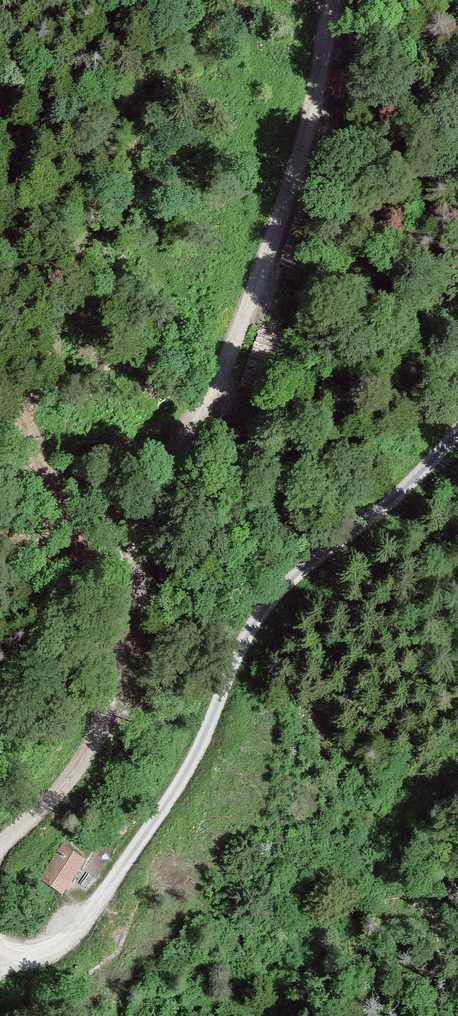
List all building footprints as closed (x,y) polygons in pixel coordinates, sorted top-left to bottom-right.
[(63,844),(39,879),(60,894),(85,859),(63,844)]
